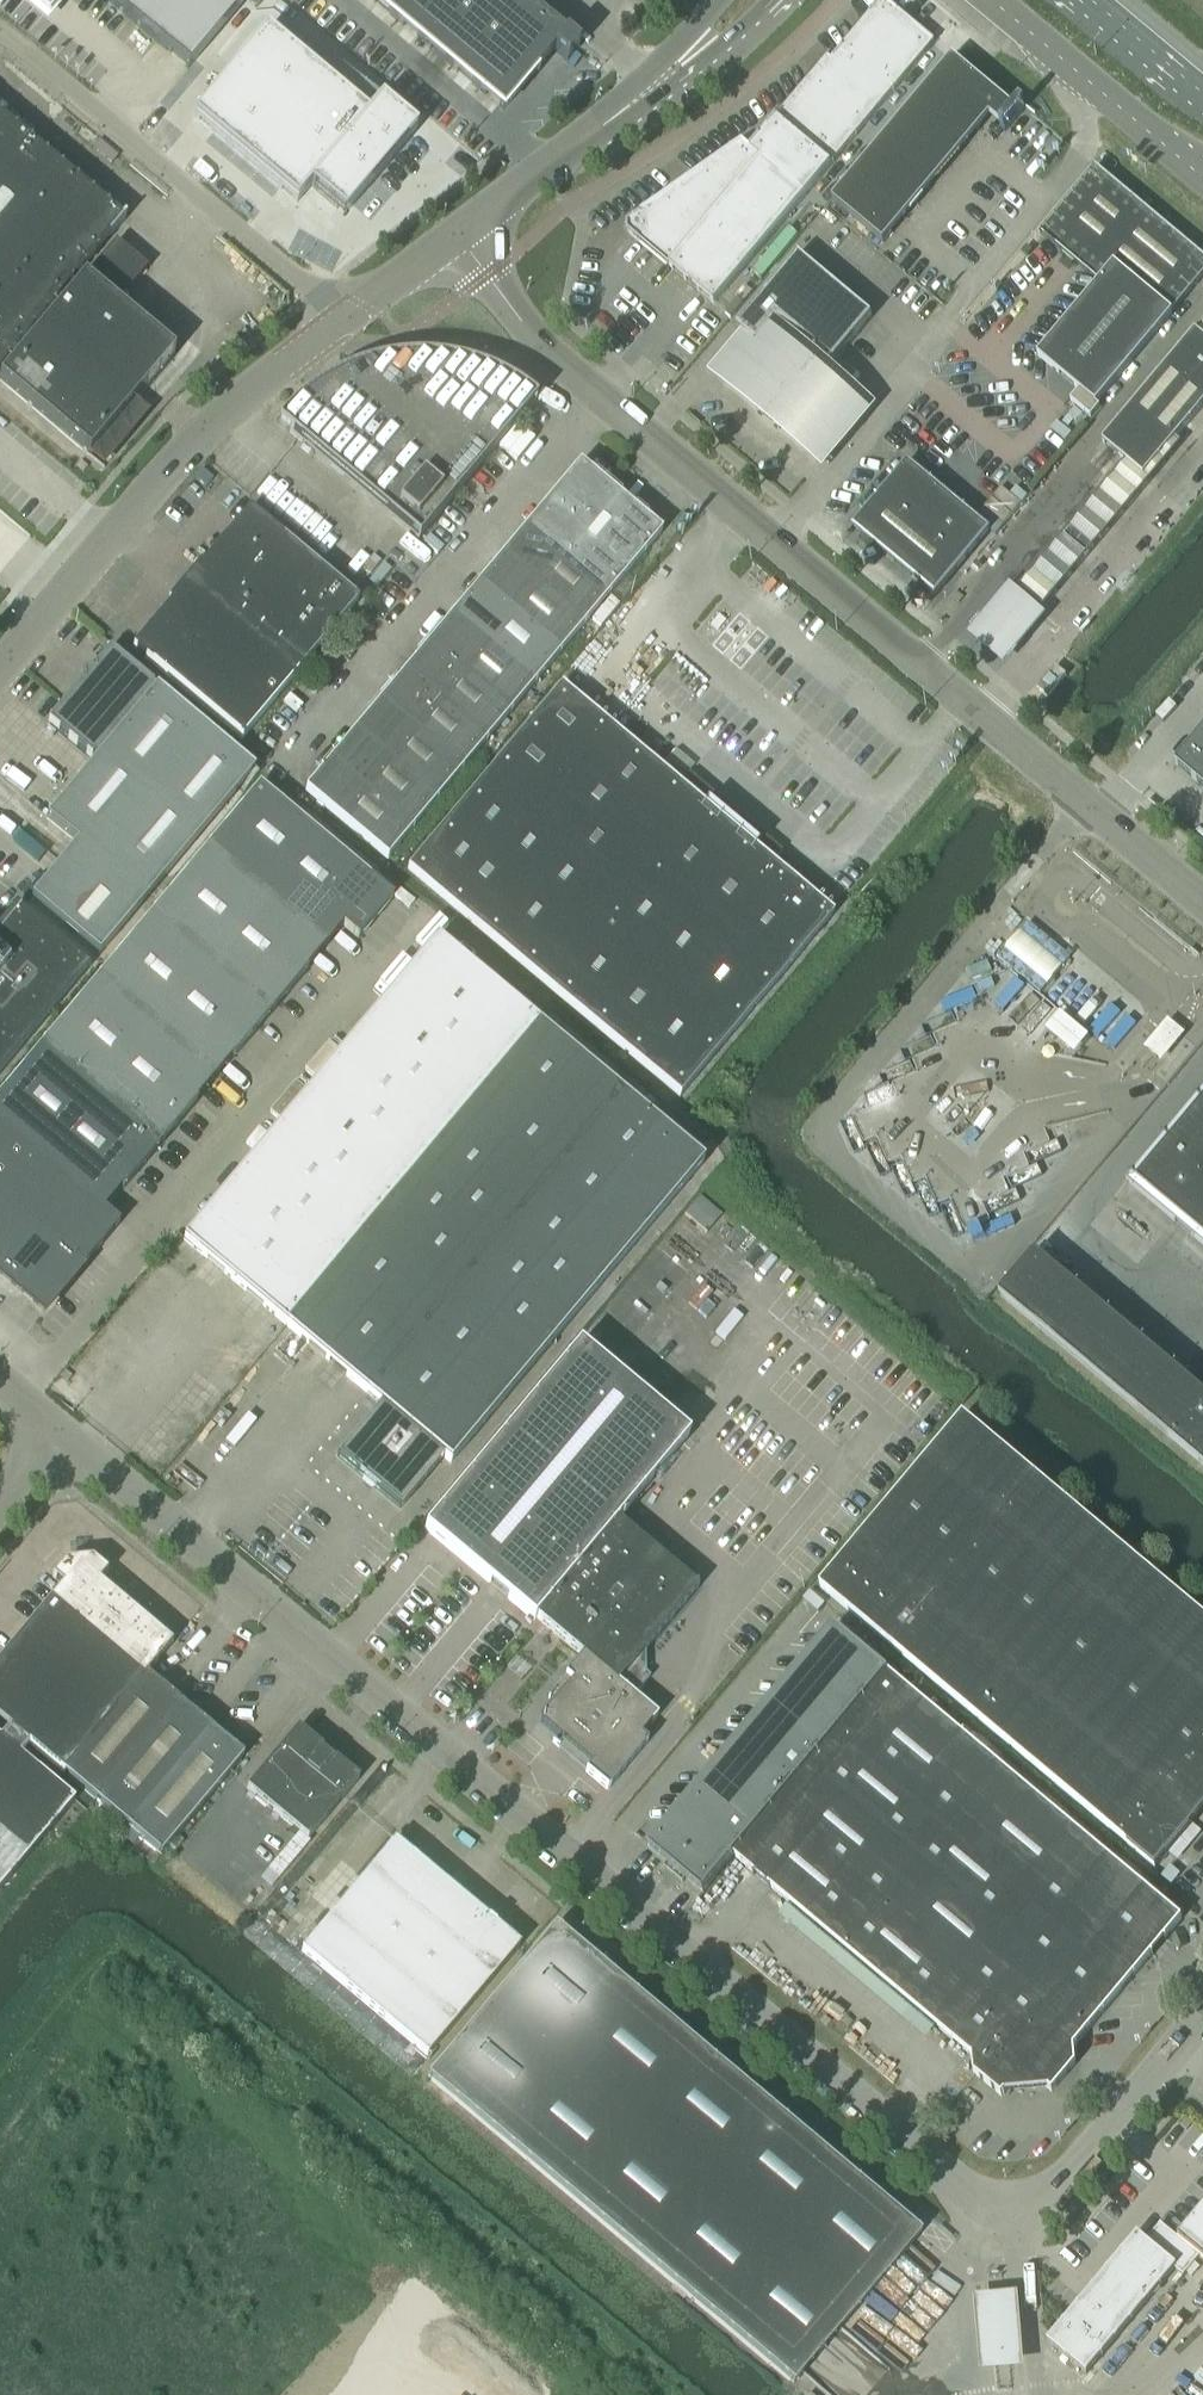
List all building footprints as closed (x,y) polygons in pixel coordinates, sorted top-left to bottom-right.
[(47,25),(68,0),(18,0),(47,25)] [(188,69),(246,0),(107,0),(188,69)] [(503,111),(554,51),(567,62),(578,48),(521,0),(371,0),(503,111)] [(714,304),(908,72),(934,42),(888,2),(879,3),(831,60),(828,57),(750,149),(742,142),(626,223),(627,231),(714,304)] [(266,32),(195,118),(297,203),(311,187),(344,215),(416,129),(381,100),(367,117),(266,32)] [(963,66),(952,57),(832,200),(883,243),(892,233),(892,232),(983,123),(982,123),(989,115),(1002,126),(1015,110),(1002,99),(1001,100),(962,67),(963,66)] [(16,130),(0,116),(0,368),(58,299),(64,303),(0,380),(0,382),(89,457),(174,355),(84,279),(78,287),(72,282),(126,219),(124,217),(122,219),(16,130)] [(1202,276),(1202,258),(1095,167),(1040,233),(1098,282),(1037,355),(1080,391),(1071,402),(1091,418),(1099,408),(1096,405),(1202,276)] [(826,371),(872,317),(798,255),(736,328),(749,339),(718,375),(759,409),(758,410),(779,428),(780,427),(820,461),(867,406),(826,371)] [(1202,405),(1202,338),(1195,331),(1102,441),(1144,476),(1202,405)] [(418,541),(536,401),(535,399),(530,396),(523,390),(515,385),(507,380),(498,376),(490,372),(481,369),(472,366),(463,363),(454,361),(445,360),(435,358),(426,358),(417,358),(407,358),(398,359),(388,360),(379,362),(370,364),(361,367),(352,370),(344,374),(335,378),(327,382),(320,386),(312,391),(304,397),(296,404),(291,409),(287,413),(278,423),(418,541)] [(935,596),(990,530),(908,461),(853,527),(935,596)] [(553,549),(607,487),(579,464),(526,527),(553,549)] [(581,572),(634,510),(607,487),(553,549),(581,572)] [(1003,526),(1021,504),(1001,487),(983,509),(1003,526)] [(359,601),(249,509),(202,565),(199,564),(185,581),(296,675),(359,601)] [(609,596),(662,533),(634,510),(581,572),(609,596)] [(609,596),(581,572),(553,549),(526,527),(502,556),(584,625),(609,596)] [(1093,545),(1072,528),(1071,527),(1063,536),(1085,555),(1093,545)] [(584,625),(502,556),(477,585),(560,654),(584,625)] [(1010,579),(965,631),(1004,665),(1049,613),(1010,579)] [(296,675),(185,581),(168,602),(170,604),(133,648),(242,740),(296,675)] [(560,654),(477,585),(453,615),(535,684),(560,654)] [(453,615),(404,673),(486,742),(535,684),(453,615)] [(100,955),(254,770),(110,649),(94,668),(94,671),(83,672),(84,684),(80,684),(48,723),(94,762),(46,818),(77,844),(32,898),(100,955)] [(486,742),(404,673),(379,702),(462,771),(486,742)] [(833,915),(772,864),(781,853),(688,775),(679,786),(560,687),(408,869),(680,1098),(833,915)] [(462,771),(379,702),(355,732),(437,801),(462,771)] [(1175,763),(1202,787),(1202,730),(1175,763)] [(437,801),(355,732),(330,761),(413,830),(437,801)] [(413,830),(330,761),(305,791),(387,860),(413,830)] [(393,897),(259,785),(206,849),(325,949),(343,927),(358,939),(393,897)] [(325,949),(206,849),(150,915),(269,1015),(325,949)] [(89,967),(16,905),(0,924),(0,1073),(89,967)] [(269,1015),(150,915),(95,981),(214,1080),(269,1015)] [(1028,923),(999,958),(1040,993),(1070,958),(1028,923)] [(450,1464),(703,1162),(436,938),(183,1240),(380,1405),(337,1456),(362,1477),(360,1480),(361,1483),(370,1490),(373,1490),(375,1488),(400,1509),(443,1458),(450,1464)] [(214,1080),(95,981),(42,1046),(155,1145),(214,1080)] [(1084,1039),(1061,1020),(1051,1031),(1074,1050),(1084,1039)] [(1161,1058),(1180,1035),(1168,1025),(1149,1048),(1161,1058)] [(42,1046),(0,1094),(0,1123),(105,1211),(155,1145),(42,1046)] [(1126,1180),(1202,1245),(1202,1089),(1126,1180)] [(0,1123),(0,1274),(44,1312),(82,1267),(82,1268),(119,1224),(105,1211),(0,1123)] [(697,1587),(617,1520),(688,1436),(579,1344),(424,1529),(508,1599),(528,1617),(526,1619),(530,1623),(533,1620),(534,1621),(536,1618),(582,1656),(565,1676),(571,1681),(538,1721),(591,1765),(585,1772),(607,1790),(647,1742),(640,1736),(657,1717),(633,1697),(650,1677),(634,1664),(697,1587)] [(1169,1437),(1202,1466),(1202,1395),(1169,1437)] [(1084,1517),(963,1415),(820,1586),(1155,1868),(1192,1824),(1202,1811),(1202,1617),(1084,1517)] [(145,1674),(146,1674),(172,1643),(99,1582),(107,1572),(92,1559),(65,1561),(52,1577),(62,1585),(0,1659),(0,1720),(9,1728),(3,1735),(41,1766),(46,1759),(62,1772),(145,1674)] [(1182,1918),(888,1672),(833,1626),(648,1847),(704,1893),(734,1856),(972,2056),(974,2073),(1002,2096),(1005,2092),(1044,2089),(1048,2089),(1052,2092),(1076,2064),(1074,2047),(1182,1918)] [(95,1800),(178,1701),(146,1674),(145,1674),(62,1772),(95,1800)] [(128,1827),(210,1728),(178,1701),(95,1800),(128,1827)] [(161,1855),(244,1756),(210,1728),(128,1827),(161,1855)] [(308,1840),(359,1779),(334,1758),(332,1760),(321,1751),(323,1748),(298,1728),(246,1789),(308,1840)] [(37,1770),(41,1766),(3,1735),(0,1739),(0,1832),(28,1856),(74,1801),(37,1770)] [(0,1832),(0,1889),(28,1856),(0,1832)] [(521,1946),(496,1925),(394,1840),(301,1951),(427,2056),(521,1946)] [(920,2233),(555,1926),(427,2077),(792,2384),(920,2233)] [(1180,2235),(1178,2238),(1161,2224),(1146,2242),(1137,2234),(1118,2257),(1119,2262),(1115,2266),(1111,2266),(1048,2341),(1087,2374),(1175,2268),(1184,2276),(1200,2256),(1202,2259),(1202,2208),(1180,2235)] [(993,2358),(1009,2356),(1006,2309),(989,2310),(993,2358)]
